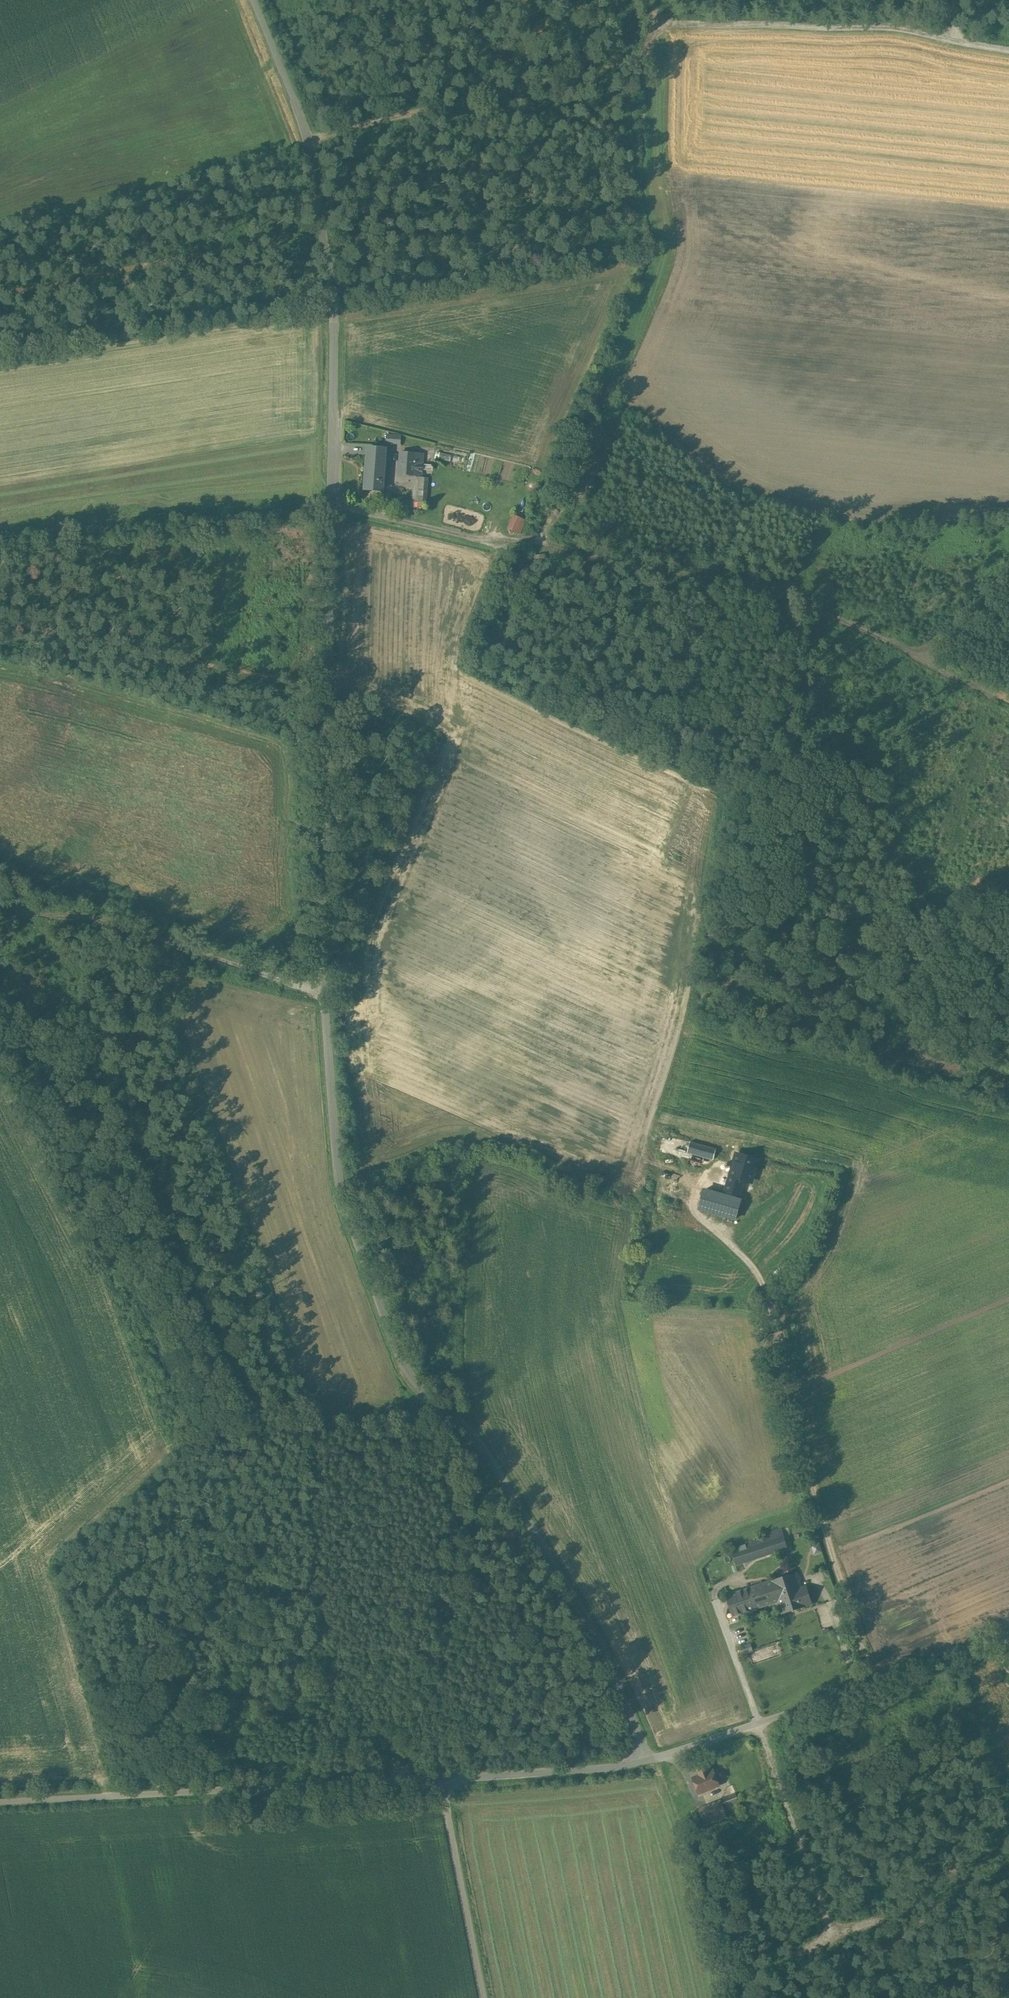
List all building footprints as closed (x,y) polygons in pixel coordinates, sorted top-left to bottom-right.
[(401,436),(386,435),(386,443),(400,445),(401,436)] [(414,453),(400,452),(398,474),(413,475),(421,475),(422,454),(414,454),(414,453)] [(374,457),(367,456),(367,455),(366,455),(363,489),(381,490),(384,456),(383,456),(382,457),(376,457),(376,456),(374,455),(374,457)] [(427,477),(415,476),(414,488),(426,489),(427,477)] [(426,489),(414,488),(413,502),(425,503),(426,489)] [(521,533),(527,518),(515,513),(509,528),(521,533)] [(716,1149),(690,1142),(687,1151),(713,1159),(716,1149)] [(754,1160),(733,1154),(725,1184),(738,1187),(735,1197),(740,1198),(743,1189),(762,1194),(769,1170),(753,1165),(754,1160)] [(735,1197),(707,1189),(701,1207),(735,1217),(740,1198),(735,1197)] [(783,1535),(764,1541),(768,1554),(787,1548),(783,1535)] [(764,1538),(731,1549),(736,1565),(768,1554),(764,1541),(764,1538)] [(796,1573),(726,1596),(733,1615),(777,1601),(776,1596),(801,1588),(796,1573)] [(801,1588),(776,1596),(777,1601),(781,1613),(806,1605),(811,1603),(806,1586),(801,1588)] [(713,1769),(708,1771),(706,1765),(697,1768),(699,1775),(693,1778),(699,1793),(719,1785),(713,1769)] [(736,1794),(720,1800),(725,1811),(740,1805),(738,1800),(736,1794)] [(720,1800),(698,1809),(704,1826),(727,1817),(725,1811),(720,1800)]
